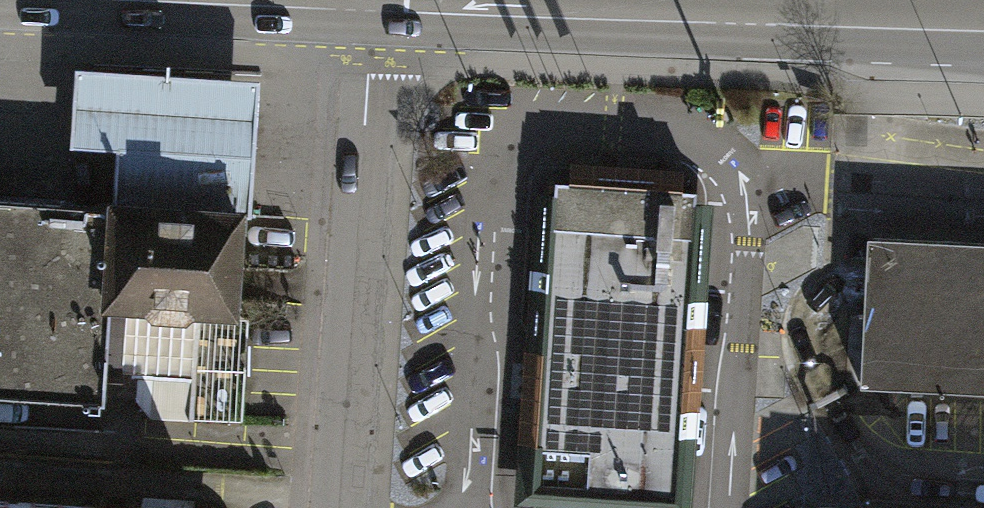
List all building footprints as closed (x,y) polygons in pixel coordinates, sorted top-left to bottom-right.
[(117,174),(114,216),(254,224),(257,179),(262,89),(78,79),(74,153),(118,156),(117,174)] [(688,187),(550,177),(527,490),(665,500),(688,187)] [(103,413),(104,401),(109,319),(114,216),(0,210),(0,408),(103,413)] [(254,224),(114,216),(109,319),(249,327),(254,224)] [(856,376),(983,382),(983,233),(863,227),(856,376)] [(249,327),(109,319),(104,401),(142,403),(141,427),(243,433),(249,327)]
